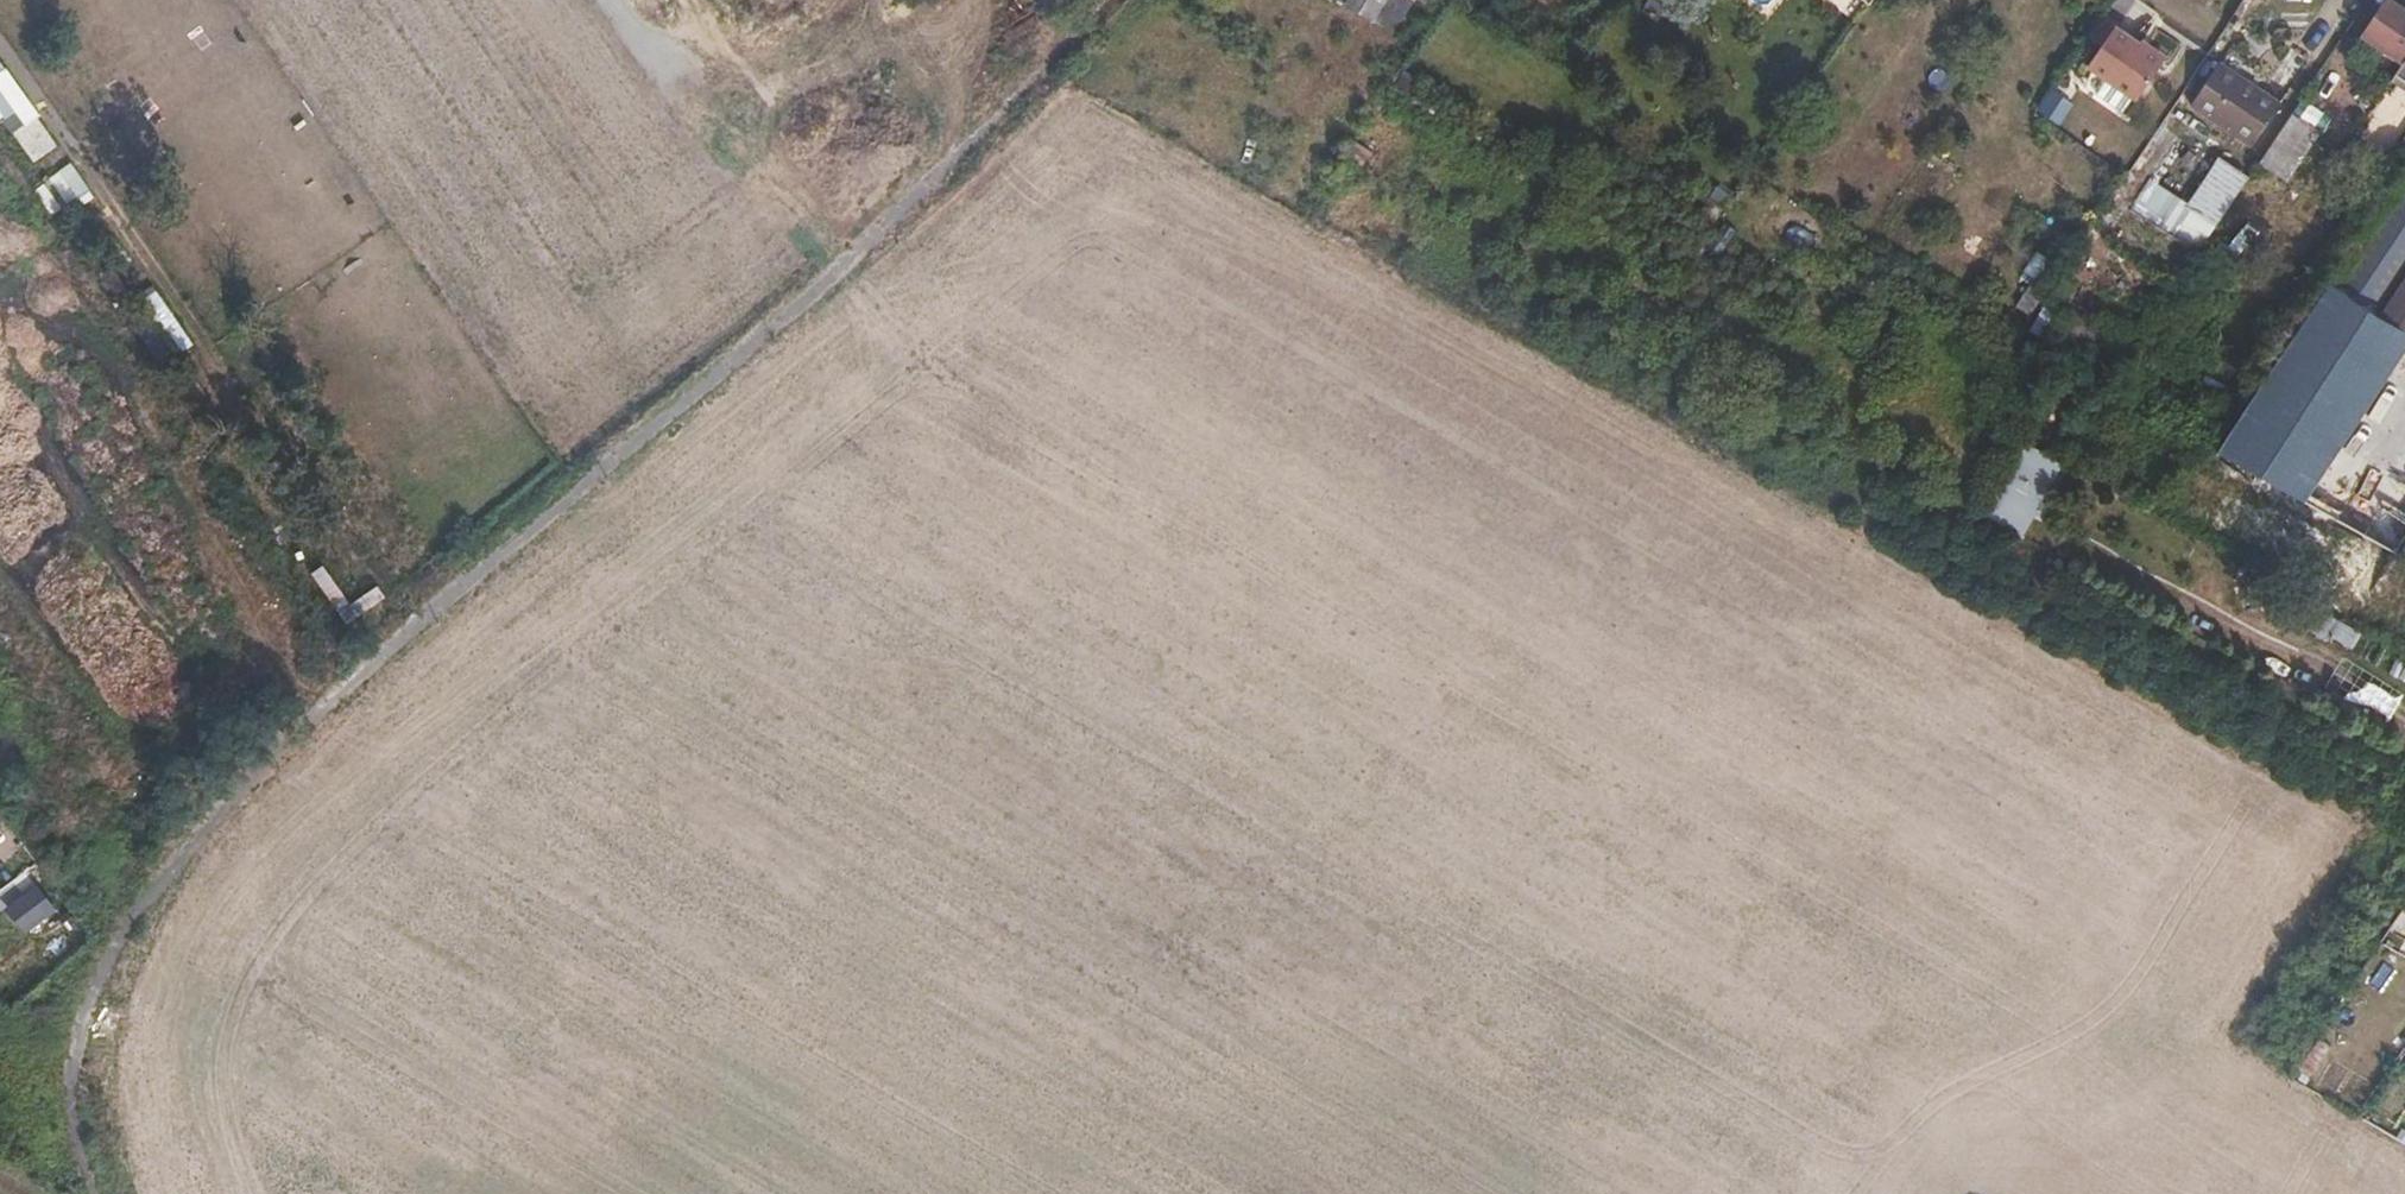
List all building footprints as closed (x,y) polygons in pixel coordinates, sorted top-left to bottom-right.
[(1384,31),(1402,0),(1333,0),(1384,31)] [(2401,62),(2404,55),(2404,14),(2386,1),(2363,36),(2401,62)] [(2163,62),(2113,29),(2087,67),(2136,101),(2163,62)] [(2250,66),(2229,52),(2220,64),(2242,78),(2250,66)] [(2401,62),(2390,78),(2404,87),(2404,55),(2401,62)] [(2,79),(10,74),(0,56),(0,117),(3,122),(21,112),(2,79)] [(2220,64),(2219,63),(2188,108),(2249,149),(2281,103),(2242,78),(2220,64)] [(42,117),(16,132),(35,165),(61,150),(42,117)] [(2404,167),(2404,137),(2392,157),(2404,167)] [(2301,173),(2274,154),(2256,183),(2243,204),(2270,222),(2301,173)] [(69,202),(89,186),(71,162),(51,178),(69,202)] [(2196,211),(2157,188),(2140,213),(2211,257),(2243,204),(2256,183),(2225,164),(2196,211)] [(2318,301),(2247,408),(2284,432),(2364,310),(2369,315),(2366,321),(2371,324),(2365,334),(2395,354),(2404,340),(2404,170),(2318,301)] [(1730,198),(1715,187),(1706,200),(1721,210),(1730,198)] [(2333,620),(2303,604),(2293,623),(2323,639),(2333,620)] [(2361,634),(2337,623),(2329,638),(2352,650),(2361,634)] [(60,913),(30,868),(0,888),(0,903),(24,937),(60,913)]
